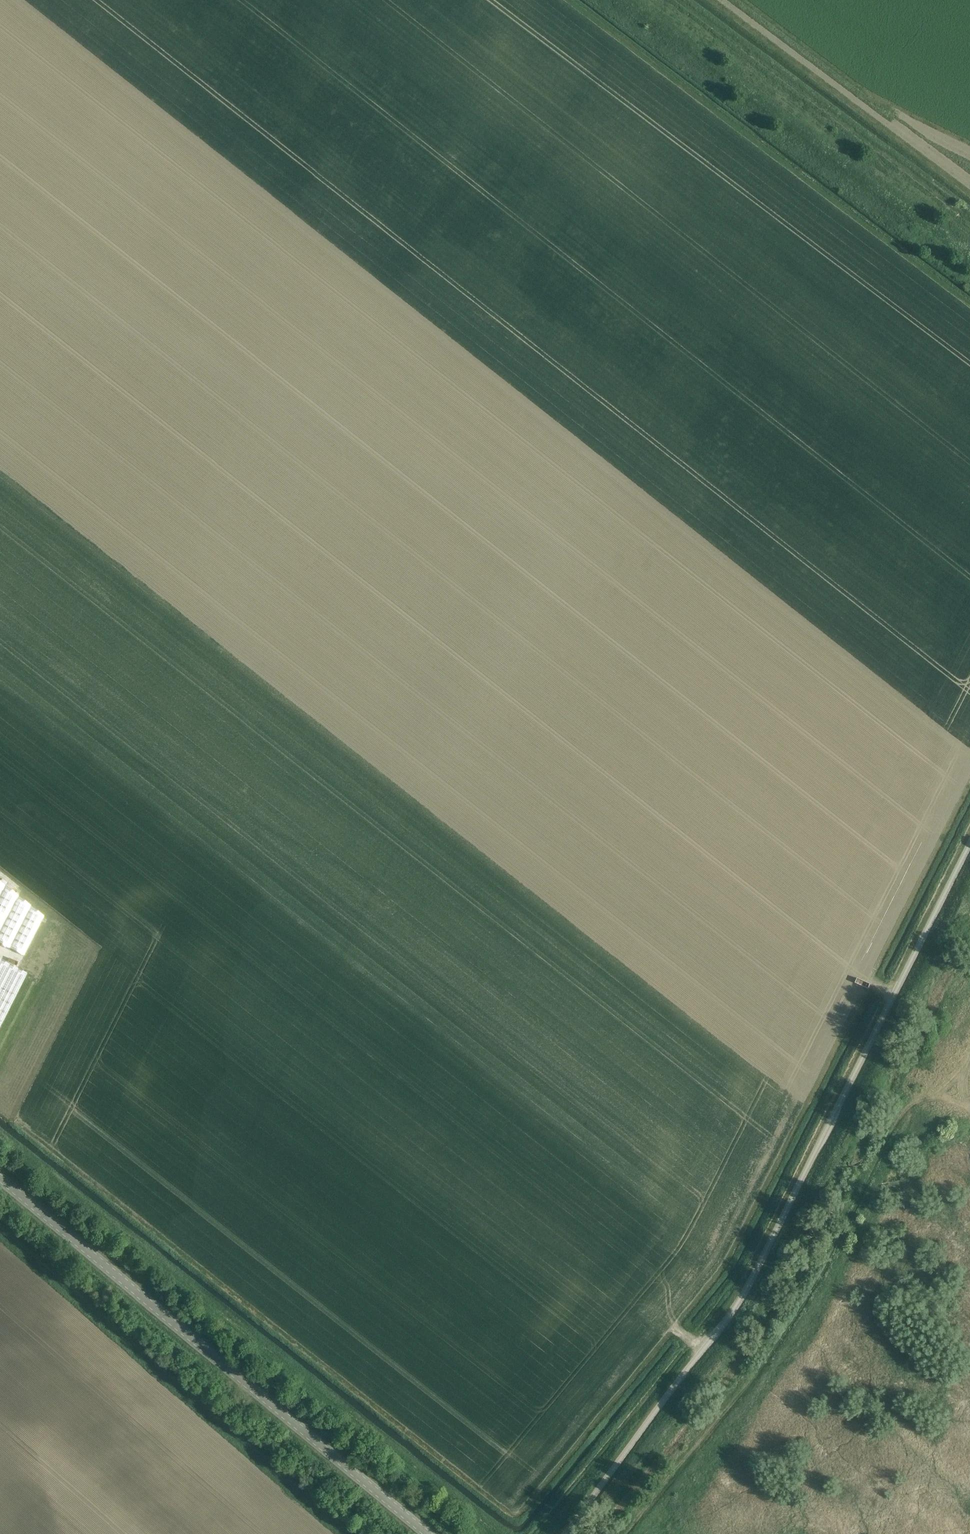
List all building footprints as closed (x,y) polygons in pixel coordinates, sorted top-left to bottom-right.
[(23,956),(44,916),(0,882),(0,944),(23,956)]
